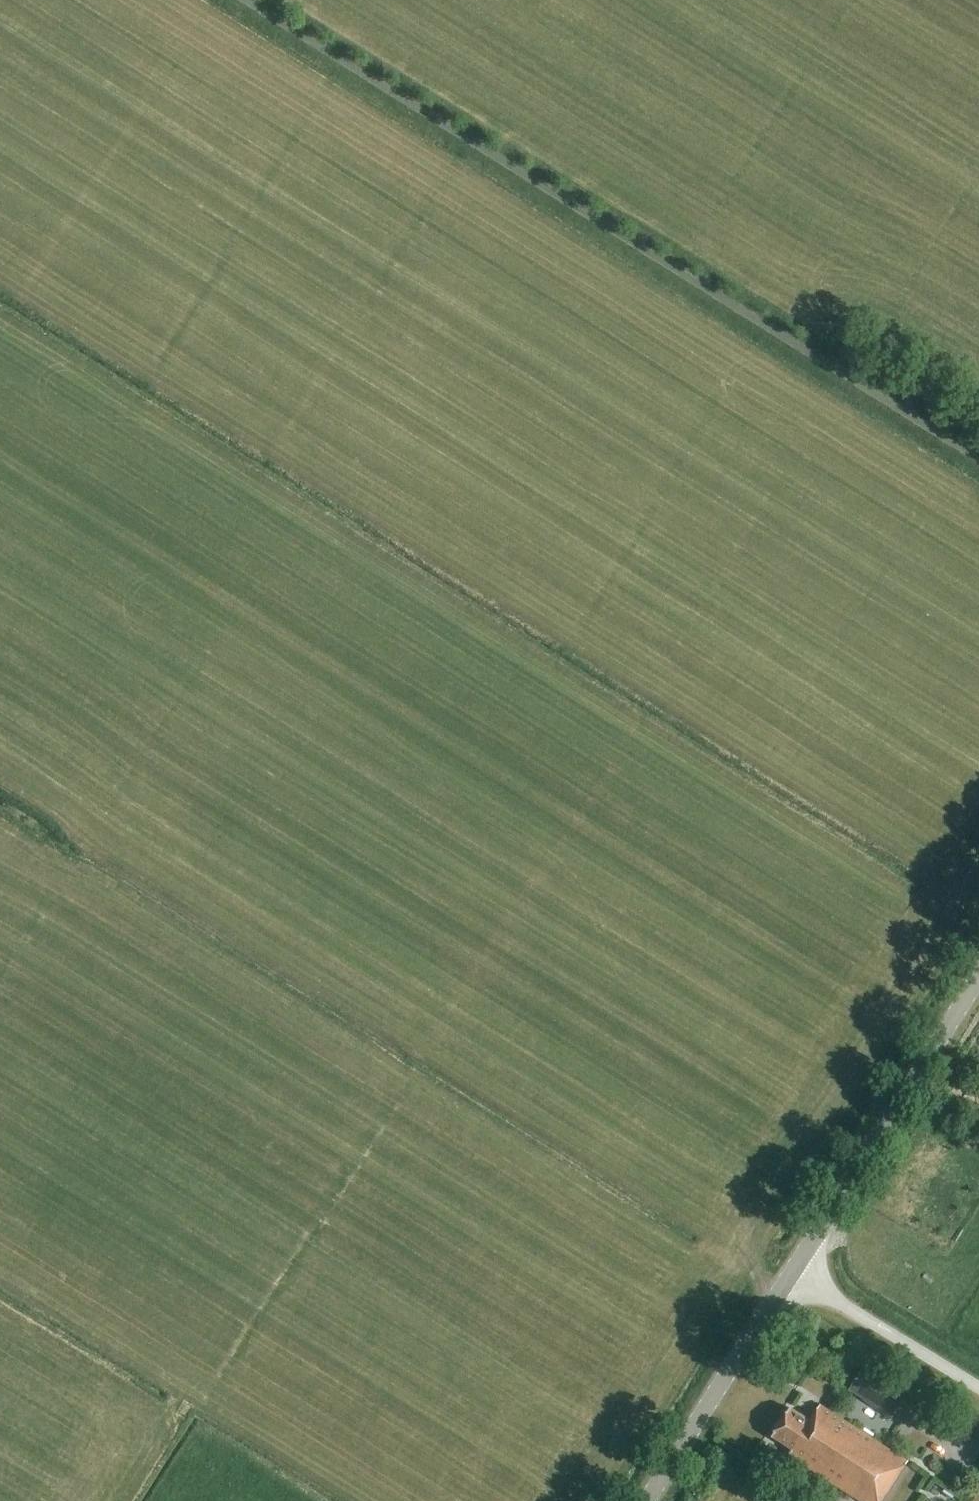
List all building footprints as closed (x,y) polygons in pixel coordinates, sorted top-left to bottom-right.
[(849,1392),(892,1420),(896,1413),(904,1401),(909,1393),(867,1365),(860,1376),(849,1392)] [(822,1407),(812,1422),(791,1408),(773,1436),(794,1450),(791,1456),(860,1500),(883,1500),(908,1463),(822,1407)] [(778,1482),(788,1466),(777,1460),(767,1475),(778,1482)]
